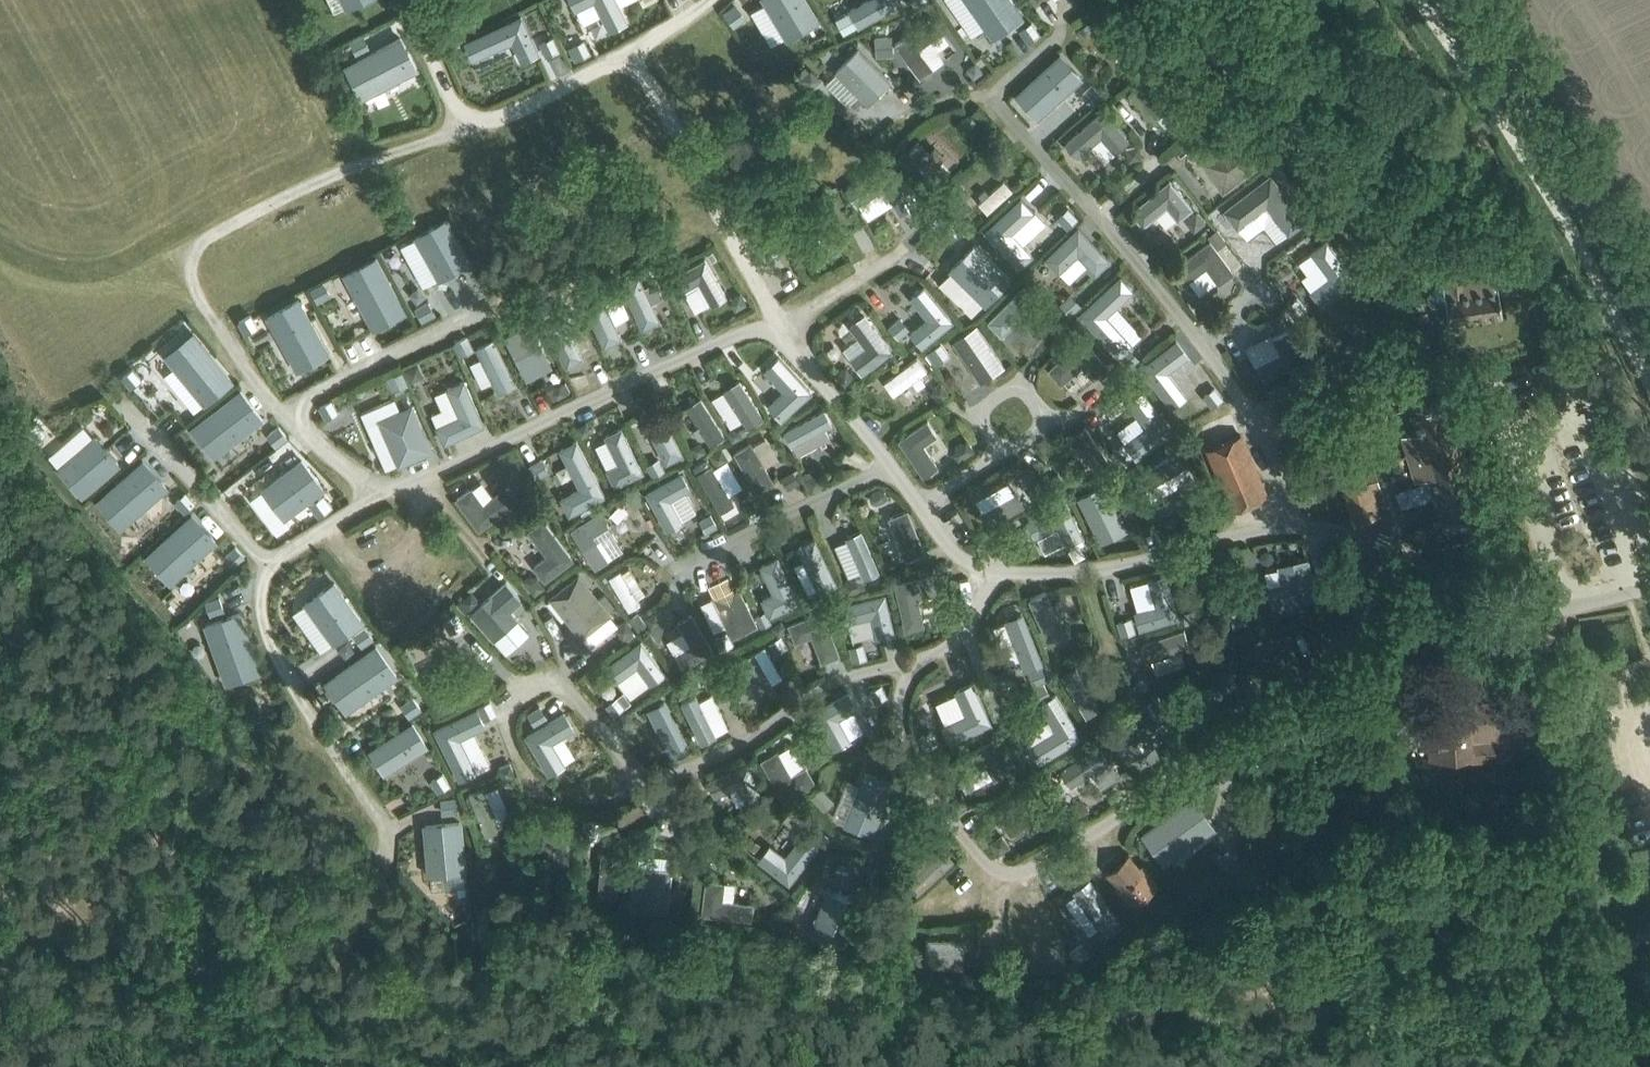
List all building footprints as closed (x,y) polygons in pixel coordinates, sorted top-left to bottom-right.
[(990,35),(1022,14),(1012,0),(965,0),(990,35)] [(895,43),(920,76),(933,67),(918,47),(941,29),(931,16),(895,43)] [(835,71),(868,104),(892,80),(859,47),(835,71)] [(1065,142),(1077,157),(1101,136),(1114,151),(1129,139),(1103,109),(1065,142)] [(1200,161),(1223,192),(1266,161),(1243,130),(1200,161)] [(907,150),(935,179),(947,166),(940,159),(944,155),(935,146),(930,150),(919,138),(907,150)] [(1273,175),(1227,210),(1239,228),(1269,206),(1290,233),(1307,220),(1273,175)] [(1131,211),(1143,226),(1167,206),(1179,219),(1194,207),(1170,178),(1131,211)] [(1110,259),(1080,226),(1047,258),(1059,272),(1079,253),(1096,272),(1110,259)] [(1170,270),(1181,284),(1207,265),(1220,283),(1233,273),(1216,248),(1226,241),(1217,229),(1207,236),(1210,241),(1170,270)] [(1331,277),(1312,292),(1323,307),(1358,281),(1328,240),(1313,252),(1331,277)] [(1496,273),(1467,277),(1463,256),(1442,259),(1445,281),(1442,281),(1443,284),(1434,286),(1430,288),(1428,293),(1429,300),(1432,304),(1438,306),(1446,305),(1448,321),(1502,312),(1496,273)] [(698,281),(712,304),(727,295),(705,257),(675,274),(684,289),(698,281)] [(644,327),(660,320),(639,276),(624,284),(644,327)] [(1041,335),(1055,321),(1024,289),(992,321),(1004,334),(1023,315),(1041,335)] [(602,293),(585,302),(605,345),(622,337),(602,293)] [(542,321),(566,366),(584,356),(569,329),(580,323),(571,306),(542,321)] [(1114,342),(1124,355),(1161,326),(1151,313),(1114,342)] [(252,314),(239,321),(246,333),(258,326),(252,314)] [(850,357),(862,373),(892,350),(865,314),(850,325),(865,346),(850,357)] [(518,329),(504,336),(527,378),(541,370),(533,356),(546,349),(531,322),(518,329)] [(953,341),(981,382),(1005,365),(977,324),(953,341)] [(1257,363),(1265,379),(1305,359),(1290,329),(1273,337),(1280,352),(1257,363)] [(1085,364),(1095,377),(1110,365),(1087,338),(1051,368),(1062,382),(1085,364)] [(495,340),(478,348),(500,393),(517,385),(495,340)] [(134,367),(122,377),(131,389),(144,379),(134,367)] [(765,384),(789,414),(810,397),(786,368),(765,384)] [(1168,402),(1177,415),(1216,386),(1207,373),(1183,391),(1180,386),(1171,393),(1174,398),(1168,402)] [(486,424),(465,377),(446,386),(459,414),(435,424),(444,442),(486,424)] [(724,390),(748,427),(764,417),(740,379),(724,390)] [(1456,432),(1444,393),(1437,395),(1434,384),(1419,389),(1423,400),(1410,404),(1417,429),(1402,434),(1416,478),(1428,474),(1443,521),(1482,509),(1458,431),(1456,432)] [(1125,442),(1136,457),(1173,429),(1143,388),(1128,399),(1148,425),(1125,442)] [(686,405),(711,444),(725,434),(700,396),(686,405)] [(377,419),(399,466),(433,450),(412,403),(377,419)] [(795,444),(800,453),(831,437),(825,427),(832,423),(824,408),(784,430),(792,445),(795,444)] [(224,409),(204,431),(262,485),(283,462),(257,438),(260,435),(246,423),(243,426),(224,409)] [(684,455),(661,412),(644,421),(667,464),(684,455)] [(899,439),(924,476),(939,466),(923,444),(937,434),(927,420),(899,439)] [(279,425),(268,434),(276,446),(288,437),(279,425)] [(607,468),(615,486),(645,472),(622,426),(604,435),(618,462),(607,468)] [(1097,472),(1112,462),(1087,426),(1073,436),(1097,472)] [(1266,494),(1240,434),(1208,447),(1234,508),(1266,494)] [(577,441),(560,451),(580,489),(561,499),(570,517),(606,497),(577,441)] [(734,451),(757,491),(774,481),(751,441),(734,451)] [(1136,474),(1149,496),(1189,473),(1176,451),(1136,474)] [(1339,472),(1354,520),(1379,512),(1370,483),(1378,480),(1373,462),(1339,472)] [(697,472),(721,511),(735,502),(712,464),(697,472)] [(668,528),(682,520),(670,498),(689,487),(681,473),(647,492),(668,528)] [(291,481),(282,490),(291,499),(300,490),(291,481)] [(1126,529),(1103,482),(1080,494),(1102,541),(1126,529)] [(456,497),(479,529),(520,500),(509,484),(484,503),(471,486),(456,497)] [(980,512),(987,526),(1025,506),(1017,492),(980,512)] [(325,494),(311,505),(320,516),(334,506),(325,494)] [(1082,537),(1065,502),(1030,519),(1038,534),(1057,525),(1067,544),(1082,537)] [(888,516),(905,559),(926,551),(908,508),(888,516)] [(134,546),(171,581),(207,544),(169,509),(134,546)] [(571,529),(595,568),(609,559),(594,535),(609,525),(600,510),(571,529)] [(533,565),(545,580),(574,558),(543,518),(528,530),(547,555),(533,565)] [(846,536),(864,578),(880,571),(862,529),(846,536)] [(818,538),(799,547),(820,591),(839,582),(818,538)] [(760,597),(769,616),(799,602),(777,555),(759,564),(772,592),(760,597)] [(1266,584),(1271,607),(1317,597),(1309,558),(1277,565),(1281,581),(1266,584)] [(549,597),(581,637),(611,613),(609,610),(615,605),(605,592),(600,597),(580,572),(549,597)] [(939,592),(935,572),(895,580),(905,628),(925,624),(919,596),(939,592)] [(470,612),(494,639),(518,617),(511,609),(524,598),(507,579),(470,612)] [(1222,584),(1234,625),(1250,621),(1238,579),(1222,584)] [(712,596),(699,602),(713,630),(726,624),(732,637),(758,625),(737,583),(712,596)] [(1030,599),(1048,639),(1065,632),(1047,591),(1030,599)] [(822,610),(788,623),(795,642),(811,635),(822,662),(838,655),(822,610)] [(676,652),(685,667),(714,651),(692,612),(677,621),(690,644),(676,652)] [(1142,642),(1148,661),(1191,647),(1184,628),(1142,642)] [(663,671),(640,640),(607,665),(617,679),(637,663),(650,681),(663,671)] [(726,667),(743,698),(771,682),(754,651),(726,667)] [(1063,675),(1086,716),(1100,708),(1076,667),(1063,675)] [(959,718),(960,721),(976,718),(967,676),(950,679),(954,698),(940,700),(944,721),(959,718)] [(847,691),(813,710),(833,747),(849,739),(848,738),(864,729),(852,709),(855,707),(847,691)] [(682,702),(702,742),(716,735),(696,695),(682,702)] [(1523,730),(1522,719),(1521,698),(1483,699),(1479,696),(1467,700),(1468,711),(1472,715),(1472,717),(1428,719),(1429,741),(1430,756),(1475,754),(1475,757),(1488,757),(1488,767),(1506,767),(1505,756),(1510,756),(1508,730),(1523,730)] [(1154,697),(1106,731),(1126,760),(1143,748),(1135,737),(1167,715),(1154,697)] [(987,764),(995,779),(1012,770),(999,745),(989,744),(951,764),(959,779),(987,764)] [(1061,770),(1072,786),(1109,761),(1098,744),(1061,770)] [(762,758),(784,799),(816,782),(807,765),(791,774),(778,749),(762,758)] [(739,785),(745,800),(761,793),(748,762),(707,779),(714,796),(739,785)] [(469,791),(486,835),(502,829),(485,785),(469,791)] [(992,810),(1002,826),(1024,812),(1027,817),(1036,811),(1033,806),(1040,802),(1029,786),(992,810)] [(1143,822),(1151,840),(1197,820),(1189,802),(1143,822)] [(790,884),(819,846),(806,835),(790,856),(772,842),(759,859),(790,884)] [(905,881),(918,894),(955,858),(943,846),(932,856),(929,852),(914,866),(917,870),(905,881)] [(598,898),(618,899),(621,853),(601,852),(598,898)] [(1108,872),(1135,910),(1159,893),(1132,856),(1108,872)] [(631,911),(668,914),(672,868),(635,865),(631,911)] [(1074,890),(1065,896),(1089,930),(1098,924),(1106,935),(1124,923),(1090,874),(1072,887),(1074,890)] [(701,915),(752,920),(754,902),(723,898),(725,881),(706,879),(701,915)] [(861,900),(828,889),(812,934),(845,945),(861,900)] [(924,965),(964,968),(966,940),(926,938),(924,965)]
